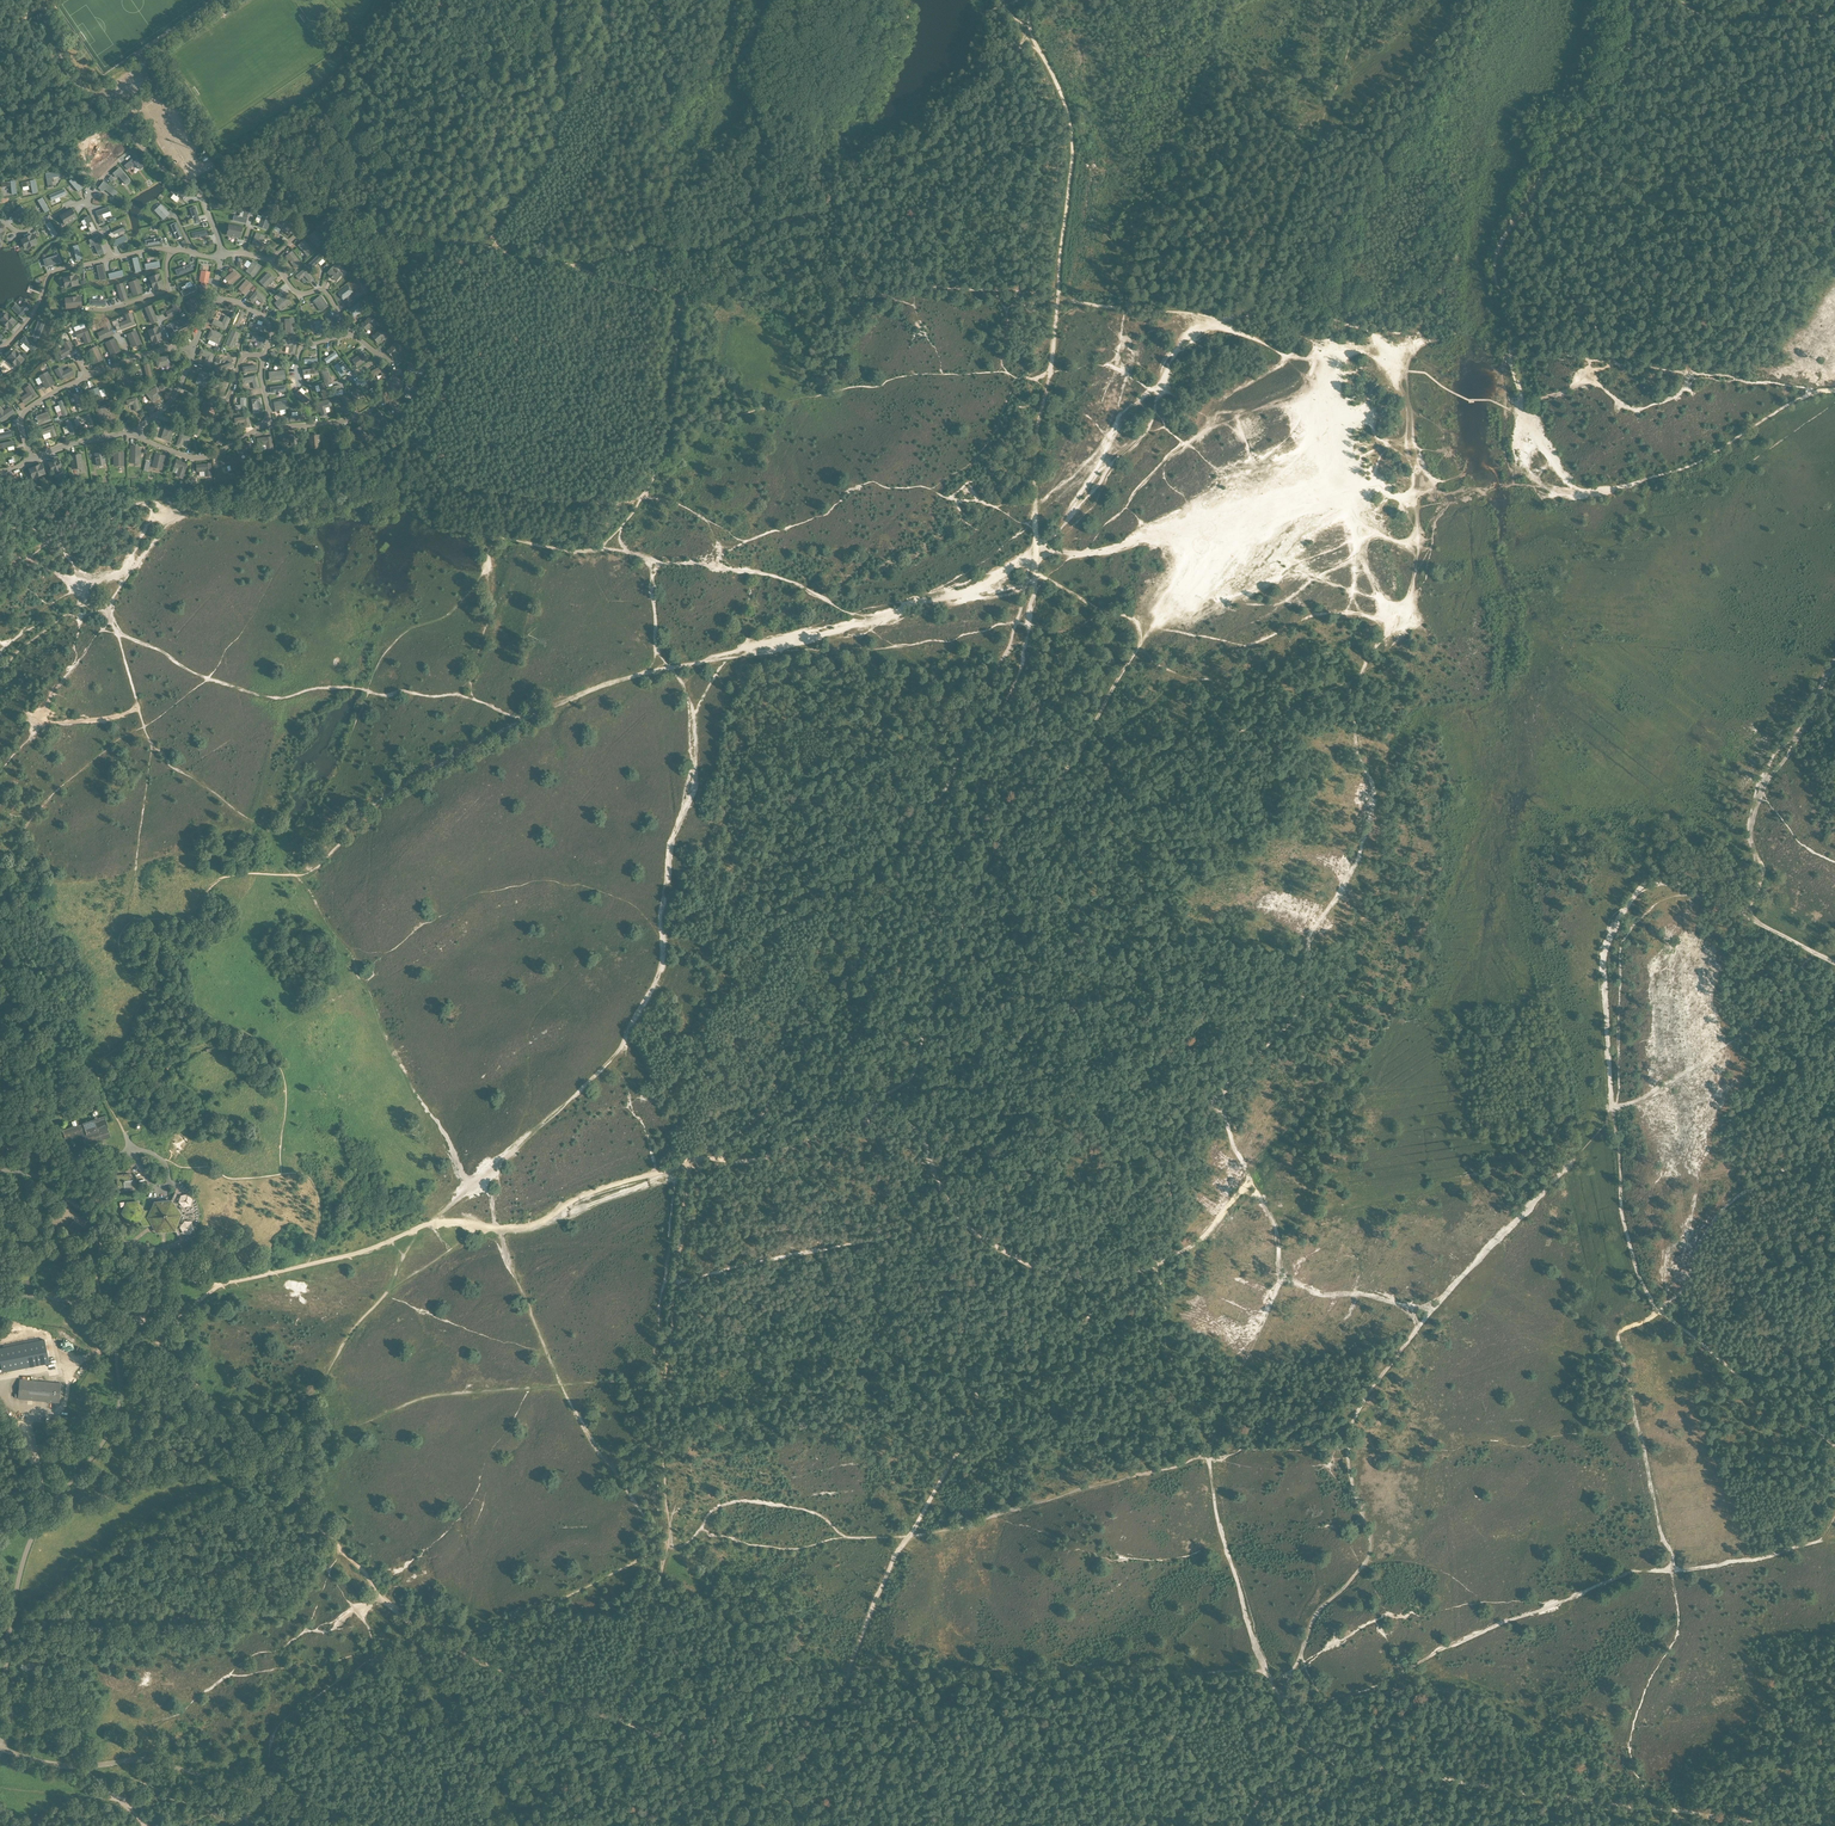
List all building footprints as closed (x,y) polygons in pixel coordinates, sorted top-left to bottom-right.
[(132,160),(124,166),(127,170),(135,164),(140,170),(144,166),(137,159),(134,162),(132,160)] [(113,174),(116,177),(118,175),(126,185),(130,181),(119,169),(113,174)] [(47,188),(52,187),(51,178),(59,177),(58,172),(45,174),(47,188)] [(73,178),(69,181),(72,185),(76,189),(78,192),(82,189),(73,178)] [(35,180),(21,183),(22,188),(31,186),(33,194),(37,193),(35,180)] [(15,181),(1,183),(2,187),(11,186),(12,195),(17,194),(15,181)] [(103,182),(98,188),(102,191),(103,189),(114,196),(117,192),(103,182)] [(186,197),(174,188),(171,192),(175,195),(175,196),(177,197),(178,197),(183,201),(186,197)] [(64,189),(50,196),(51,198),(50,199),(51,201),(52,201),(54,200),(54,199),(66,194),(64,189)] [(42,198),(38,201),(40,205),(41,204),(43,209),(43,210),(45,213),(50,210),(42,198)] [(21,206),(11,215),(14,219),(21,213),(26,219),(30,216),(21,206)] [(162,206),(158,209),(159,209),(156,212),(163,220),(170,214),(162,206)] [(108,207),(96,212),(101,225),(105,223),(102,215),(110,212),(108,207)] [(195,208),(190,209),(192,215),(192,218),(193,218),(195,224),(200,223),(195,208)] [(234,216),(233,221),(246,224),(249,210),(244,209),(242,218),(234,216)] [(71,211),(61,217),(65,224),(76,218),(71,211)] [(262,218),(258,227),(266,230),(271,218),(265,216),(263,215),(262,215),(261,217),(262,218)] [(89,217),(84,219),(91,233),(96,231),(89,217)] [(293,226),(278,219),(275,227),(289,233),(293,226)] [(50,222),(46,225),(48,229),(48,228),(51,234),(53,237),(57,235),(50,222)] [(176,223),(171,226),(174,231),(173,232),(174,234),(175,234),(178,240),(182,238),(176,223)] [(229,226),(228,235),(239,237),(241,229),(229,226)] [(108,235),(111,240),(125,233),(123,228),(108,235)] [(317,230),(310,236),(313,239),(312,240),(314,242),(315,241),(318,245),(325,239),(317,230)] [(256,233),(251,245),(260,248),(265,236),(256,233)] [(33,235),(22,240),(26,249),(36,244),(33,235)] [(125,236),(112,242),(114,247),(118,245),(118,244),(123,242),(127,240),(125,236)] [(97,238),(89,241),(91,244),(94,243),(98,255),(103,253),(97,238)] [(304,240),(298,246),(308,257),(314,252),(304,240)] [(75,251),(77,256),(75,257),(76,261),(82,259),(78,245),(73,247),(74,251),(75,251)] [(301,264),(292,251),(285,256),(295,269),(301,264)] [(58,255),(44,260),(47,267),(61,262),(58,255)] [(323,259),(320,255),(309,265),(312,268),(316,265),(317,265),(318,264),(319,263),(323,259)] [(133,263),(134,263),(135,269),(136,273),(141,272),(138,258),(132,259),(133,263)] [(261,266),(253,261),(245,272),(254,277),(261,266)] [(146,270),(160,267),(159,262),(154,263),(155,263),(149,264),(145,265),(146,270)] [(98,270),(100,277),(99,278),(100,281),(105,280),(102,265),(97,267),(98,270)] [(181,268),(176,271),(178,275),(192,269),(191,265),(185,267),(184,267),(182,268),(181,268)] [(343,274),(334,266),(327,273),(331,276),(330,277),(333,279),(337,282),(343,274)] [(306,268),(295,276),(299,281),(305,276),(310,283),(315,280),(306,268)] [(108,274),(110,280),(124,276),(122,271),(118,272),(118,273),(112,274),(112,273),(108,274)] [(209,272),(203,271),(202,275),(201,275),(199,282),(201,282),(201,285),(206,286),(207,283),(208,283),(209,277),(208,277),(209,272)] [(234,271),(224,278),(230,285),(240,278),(234,271)] [(268,273),(259,282),(266,289),(275,280),(268,273)] [(159,275),(150,278),(154,290),(162,287),(159,275)] [(76,276),(64,279),(66,287),(77,285),(76,276)] [(253,286),(246,280),(238,289),(245,295),(253,286)] [(130,283),(130,284),(133,296),(141,293),(138,281),(135,282),(133,281),(130,283)] [(122,285),(117,286),(119,292),(118,293),(119,295),(120,295),(122,301),(127,299),(122,285)] [(188,289),(181,292),(183,296),(197,290),(195,285),(191,287),(190,287),(188,288),(188,289)] [(348,285),(338,293),(343,300),(354,293),(348,285)] [(256,291),(249,299),(253,303),(257,299),(262,304),(266,299),(256,291)] [(284,296),(275,304),(281,311),(290,303),(284,296)] [(329,306),(321,296),(313,301),(321,312),(329,306)] [(195,297),(185,302),(191,315),(194,313),(196,317),(202,314),(195,297)] [(69,302),(66,303),(66,308),(74,308),(74,306),(81,305),(80,299),(77,299),(76,298),(69,299),(69,302)] [(180,306),(178,300),(171,303),(173,308),(165,312),(169,319),(182,312),(180,307),(180,306)] [(16,305),(12,309),(17,313),(18,312),(22,316),(30,307),(26,303),(21,309),(16,305)] [(359,303),(349,310),(354,318),(364,310),(359,303)] [(145,308),(145,309),(146,311),(147,311),(152,323),(156,321),(150,307),(148,308),(147,307),(145,308)] [(239,327),(245,313),(239,310),(233,325),(239,327)] [(132,312),(125,315),(127,320),(119,324),(121,330),(135,325),(133,320),(134,319),(132,312)] [(7,314),(1,321),(9,329),(16,322),(7,314)] [(331,315),(326,317),(330,330),(335,328),(331,315)] [(230,318),(225,316),(222,322),(214,319),(212,324),(225,330),(230,318)] [(377,323),(371,316),(361,324),(367,331),(371,328),(371,329),(374,327),(373,326),(377,323)] [(185,317),(175,322),(177,328),(177,329),(178,330),(179,331),(180,330),(181,329),(189,325),(185,317)] [(294,319),(284,320),(285,335),(295,334),(294,319)] [(117,320),(112,322),(113,327),(115,326),(117,331),(121,330),(119,324),(117,320)] [(44,323),(39,321),(34,333),(34,334),(33,335),(34,336),(35,337),(36,337),(39,338),(44,323)] [(320,321),(314,323),(318,336),(323,335),(320,321)] [(263,333),(265,327),(250,322),(248,328),(263,333)] [(108,323),(103,325),(105,331),(98,334),(101,339),(112,334),(110,329),(111,328),(108,323)] [(81,330),(74,332),(77,339),(82,337),(85,345),(92,342),(87,328),(85,328),(81,330)] [(157,328),(149,331),(153,343),(161,340),(157,328)] [(381,328),(372,337),(379,344),(382,340),(383,341),(385,339),(384,338),(388,335),(381,328)] [(219,345),(223,335),(211,330),(207,339),(219,345)] [(232,330),(225,344),(233,348),(239,333),(232,330)] [(136,331),(126,335),(132,348),(142,344),(136,331)] [(258,343),(256,348),(262,350),(266,339),(253,335),(251,341),(258,343)] [(36,348),(25,337),(21,341),(25,344),(25,345),(27,347),(28,347),(33,352),(36,348)] [(114,339),(104,343),(111,356),(120,352),(114,339)] [(65,349),(58,352),(62,359),(75,351),(69,340),(62,344),(65,349)] [(297,342),(282,340),(282,346),(290,347),(289,354),(295,355),(297,342)] [(348,355),(359,345),(354,341),(344,351),(348,355)] [(402,349),(395,342),(387,351),(394,358),(397,354),(397,355),(399,352),(402,349)] [(94,365),(103,360),(97,346),(87,351),(94,365)] [(203,365),(209,367),(214,354),(201,349),(199,355),(206,358),(203,365)] [(15,352),(8,358),(17,366),(23,360),(15,352)] [(335,352),(324,360),(327,364),(338,356),(335,352)] [(363,353),(352,360),(358,368),(368,361),(363,353)] [(168,355),(155,358),(158,368),(170,366),(168,355)] [(231,362),(214,369),(216,374),(233,367),(231,362)] [(153,379),(149,364),(143,366),(147,381),(153,379)] [(338,364),(334,366),(341,377),(345,375),(338,364)] [(256,365),(242,367),(243,373),(257,371),(256,365)] [(383,365),(370,372),(374,377),(381,373),(384,379),(389,376),(383,365)] [(409,366),(407,374),(423,377),(425,369),(409,366)] [(61,367),(54,370),(57,377),(58,376),(61,381),(74,374),(71,368),(63,372),(61,367)] [(326,369),(322,371),(326,385),(328,384),(329,384),(331,383),(331,381),(330,381),(326,369)] [(125,379),(129,384),(134,381),(128,370),(116,377),(119,382),(125,379)] [(284,370),(268,372),(270,382),(285,380),(284,370)] [(200,371),(195,384),(205,387),(210,375),(200,371)] [(48,372),(39,377),(46,390),(55,385),(48,372)] [(252,382),(254,390),(260,389),(256,375),(241,379),(243,385),(252,382)] [(366,376),(355,382),(357,386),(368,380),(366,376)] [(219,385),(226,388),(228,382),(216,378),(212,389),(218,391),(219,385)] [(318,385),(323,399),(328,397),(323,383),(318,385)] [(408,383),(404,392),(416,398),(420,389),(408,383)] [(30,385),(24,389),(27,393),(20,398),(24,405),(37,396),(33,391),(34,391),(30,385)] [(146,394),(152,402),(163,395),(156,387),(146,394)] [(93,404),(103,400),(98,388),(89,391),(93,404)] [(357,390),(351,392),(355,407),(361,406),(357,390)] [(73,395),(77,407),(87,404),(82,391),(73,395)] [(306,404),(309,401),(298,391),(295,394),(306,404)] [(186,398),(201,403),(203,398),(188,392),(186,398)] [(126,401),(128,407),(133,405),(135,412),(141,410),(137,397),(126,401)] [(341,399),(345,414),(351,412),(347,397),(341,399)] [(392,397),(387,402),(399,415),(405,410),(392,397)] [(246,411),(246,398),(240,398),(240,405),(235,405),(235,412),(246,411)] [(261,403),(260,399),(252,400),(253,413),(258,412),(257,404),(261,403)] [(286,400),(274,402),(276,412),(288,409),(286,400)] [(322,417),(327,416),(325,408),(331,407),(329,401),(318,404),(322,417)] [(64,403),(59,405),(63,417),(69,415),(64,403)] [(206,403),(201,415),(211,420),(214,414),(209,412),(212,405),(206,403)] [(105,407),(95,410),(100,422),(109,419),(105,407)] [(172,413),(187,419),(189,414),(174,407),(172,413)] [(0,409),(0,416),(3,420),(14,413),(10,408),(3,413),(0,408),(0,409)] [(381,411),(374,416),(383,429),(390,424),(381,411)] [(39,426),(51,421),(48,412),(36,416),(39,426)] [(79,417),(81,423),(86,421),(89,428),(95,426),(90,414),(79,417)] [(243,423),(244,428),(250,427),(248,416),(234,418),(235,424),(243,423)] [(70,436),(76,434),(70,419),(65,421),(70,436)] [(199,435),(205,423),(200,421),(194,433),(199,435)] [(50,433),(52,438),(57,436),(53,426),(41,430),(43,436),(50,433)] [(171,442),(174,429),(165,426),(161,439),(171,442)] [(363,427),(354,431),(359,442),(368,438),(363,427)] [(218,438),(216,443),(221,446),(226,436),(215,430),(212,435),(218,438)] [(339,432),(329,435),(332,449),(342,447),(339,432)] [(176,446),(181,448),(184,441),(189,443),(191,437),(180,433),(176,446)] [(297,434),(282,435),(282,443),(290,442),(291,447),(298,446),(297,434)] [(318,436),(309,437),(310,449),(319,448),(318,436)] [(272,437),(256,439),(257,446),(265,445),(266,450),(274,449),(272,440),(272,438),(272,437)] [(250,442),(235,448),(238,455),(247,452),(248,457),(256,454),(253,447),(252,448),(250,442)] [(0,447),(0,452),(15,449),(14,444),(0,447)] [(136,446),(130,445),(129,464),(140,464),(141,450),(136,450),(136,446)] [(104,452),(94,454),(96,466),(106,465),(105,460),(106,460),(105,457),(104,452)] [(124,452),(113,452),(113,467),(124,467),(124,452)] [(278,453),(279,460),(288,459),(287,452),(278,453)] [(165,456),(155,454),(152,468),(162,470),(165,456)] [(80,455),(71,457),(73,469),(82,467),(80,455)] [(222,468),(230,466),(231,471),(238,469),(235,456),(220,461),(222,468)] [(58,459),(50,462),(55,474),(63,471),(58,459)] [(188,464),(176,460),(174,467),(178,469),(175,477),(183,479),(188,464)] [(211,464),(196,465),(196,472),(204,472),(204,477),(212,476),(211,464)] [(42,465),(31,470),(34,479),(46,474),(42,465)] [(165,1073),(173,1068),(171,1064),(163,1070),(165,1073)] [(78,1126),(82,1136),(85,1146),(90,1145),(102,1142),(101,1141),(102,1141),(103,1143),(105,1142),(105,1140),(111,1138),(108,1128),(104,1116),(98,1118),(99,1119),(98,1119),(97,1116),(98,1115),(96,1109),(90,1111),(92,1117),(94,1116),(95,1120),(94,1120),(83,1124),(78,1126)] [(82,1136),(78,1126),(74,1127),(62,1131),(66,1142),(72,1140),(82,1136)] [(130,1174),(117,1175),(116,1169),(110,1170),(111,1180),(117,1179),(117,1189),(124,1188),(124,1189),(133,1189),(132,1181),(130,1181),(130,1174)] [(152,1225),(155,1230),(173,1229),(174,1225),(176,1226),(178,1223),(176,1222),(179,1215),(170,1203),(155,1204),(153,1211),(144,1211),(138,1202),(128,1203),(124,1213),(131,1222),(140,1222),(142,1226),(152,1225)] [(83,1227),(75,1220),(66,1230),(75,1237),(83,1227)] [(0,1349),(0,1361),(2,1373),(49,1364),(45,1340),(0,1349)] [(37,1381),(38,1378),(28,1377),(28,1380),(20,1379),(18,1399),(59,1403),(61,1383),(37,1381)]
